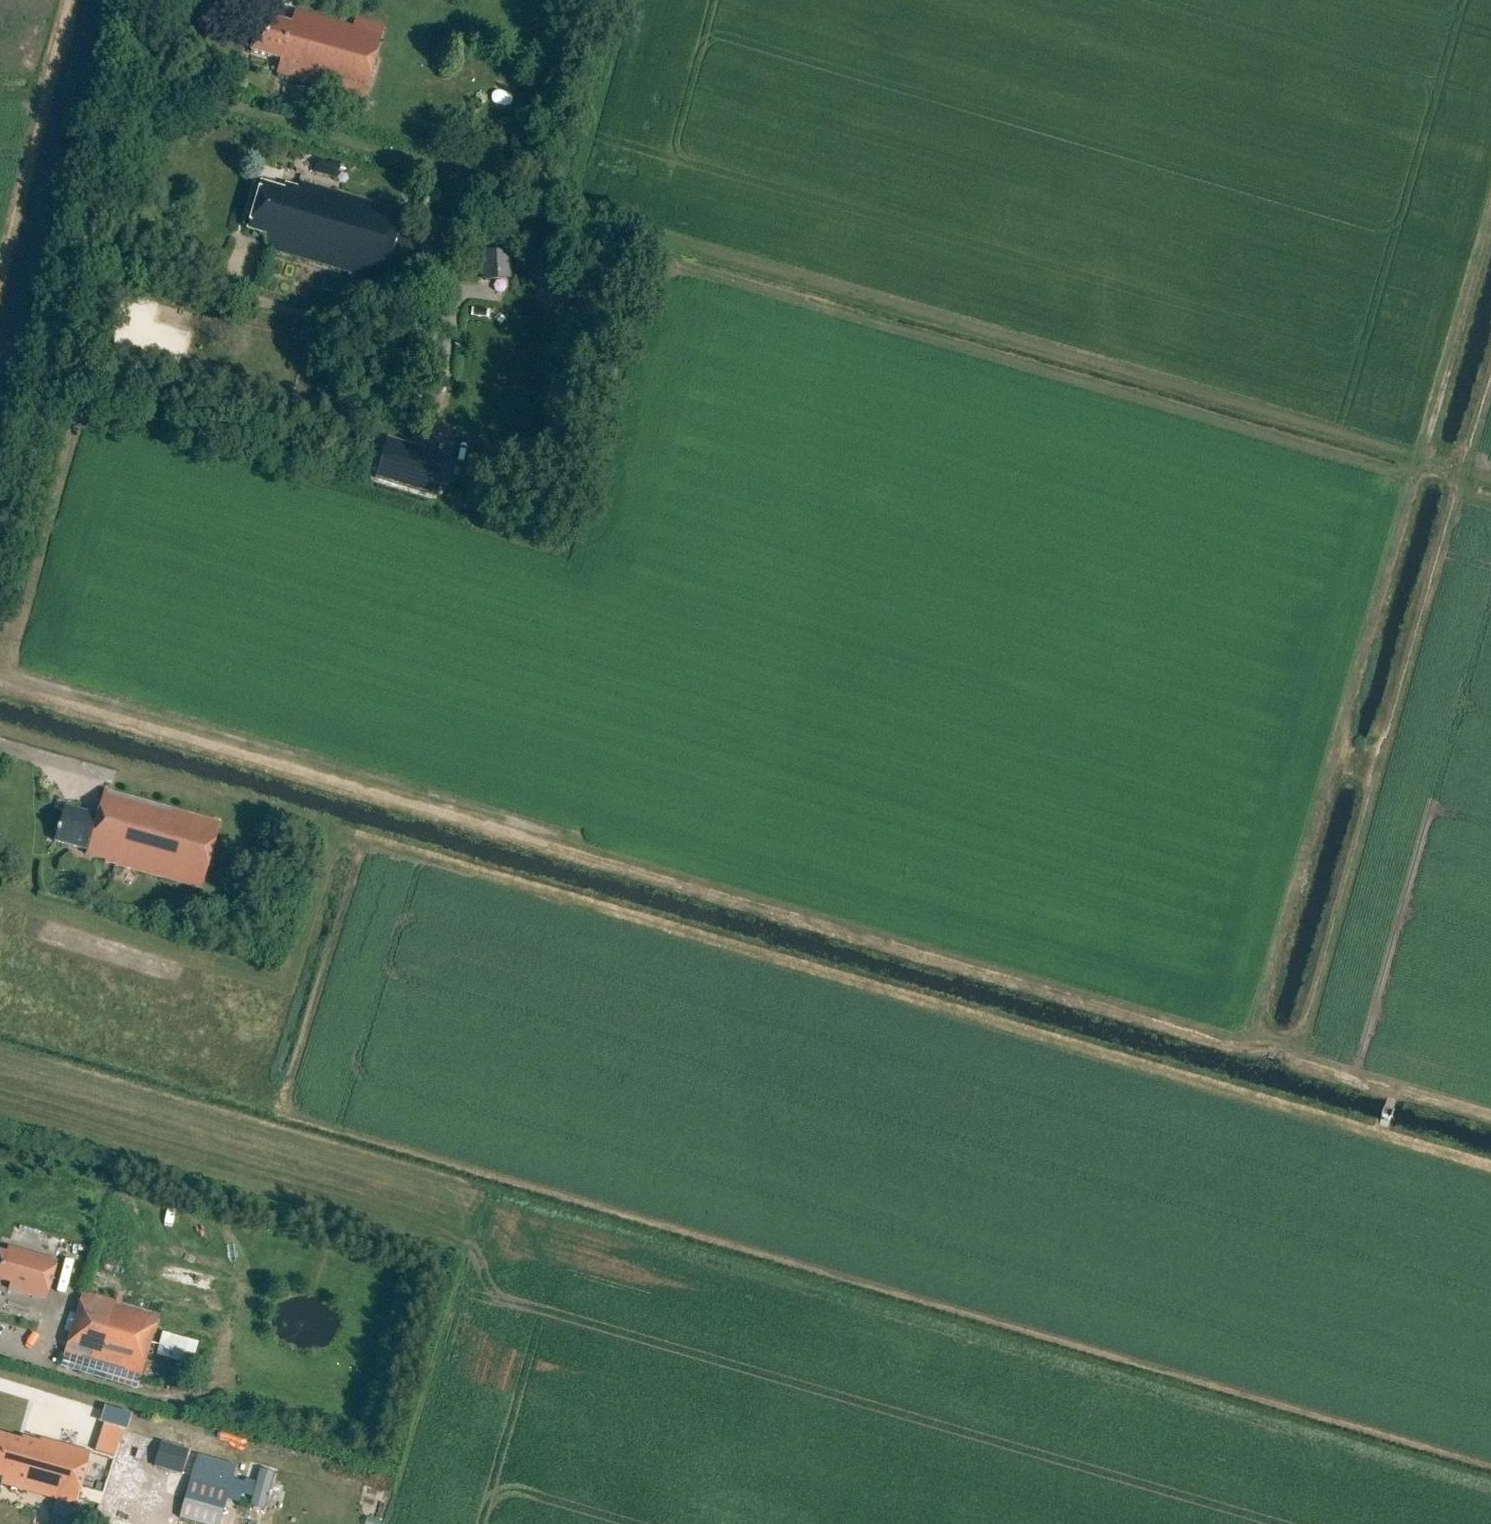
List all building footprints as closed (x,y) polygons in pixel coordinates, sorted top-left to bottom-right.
[(251,53),(280,61),(277,74),(363,100),(384,27),(355,19),(353,29),(295,12),(291,26),(261,17),(251,53)] [(403,214),(299,183),(297,190),(286,186),(285,192),(261,185),(248,231),(264,236),(267,249),(348,273),(345,282),(380,292),(381,289),(403,295),(411,269),(389,262),(403,214)] [(394,258),(414,265),(421,247),(401,240),(394,258)] [(481,252),(483,282),(511,281),(509,250),(481,252)] [(385,425),(374,464),(432,480),(442,442),(385,425)] [(58,828),(56,832),(57,832),(54,842),(87,851),(86,855),(106,861),(106,863),(202,890),(220,824),(104,792),(97,817),(65,808),(59,829),(58,828)] [(0,1253),(0,1281),(11,1284),(9,1290),(47,1301),(57,1263),(8,1249),(7,1255),(0,1253)] [(160,1312),(83,1289),(63,1357),(141,1379),(160,1312)] [(162,1334),(159,1356),(196,1361),(199,1339),(162,1334)] [(104,1422),(96,1450),(117,1456),(125,1428),(104,1422)] [(91,1454),(41,1439),(40,1443),(23,1438),(21,1444),(0,1438),(0,1474),(4,1475),(1,1484),(76,1505),(91,1454)] [(154,1467),(181,1475),(188,1452),(161,1444),(154,1467)] [(264,1511),(274,1473),(259,1469),(249,1508),(264,1511)] [(190,1481),(179,1519),(196,1523),(220,1523),(229,1492),(190,1481)]
